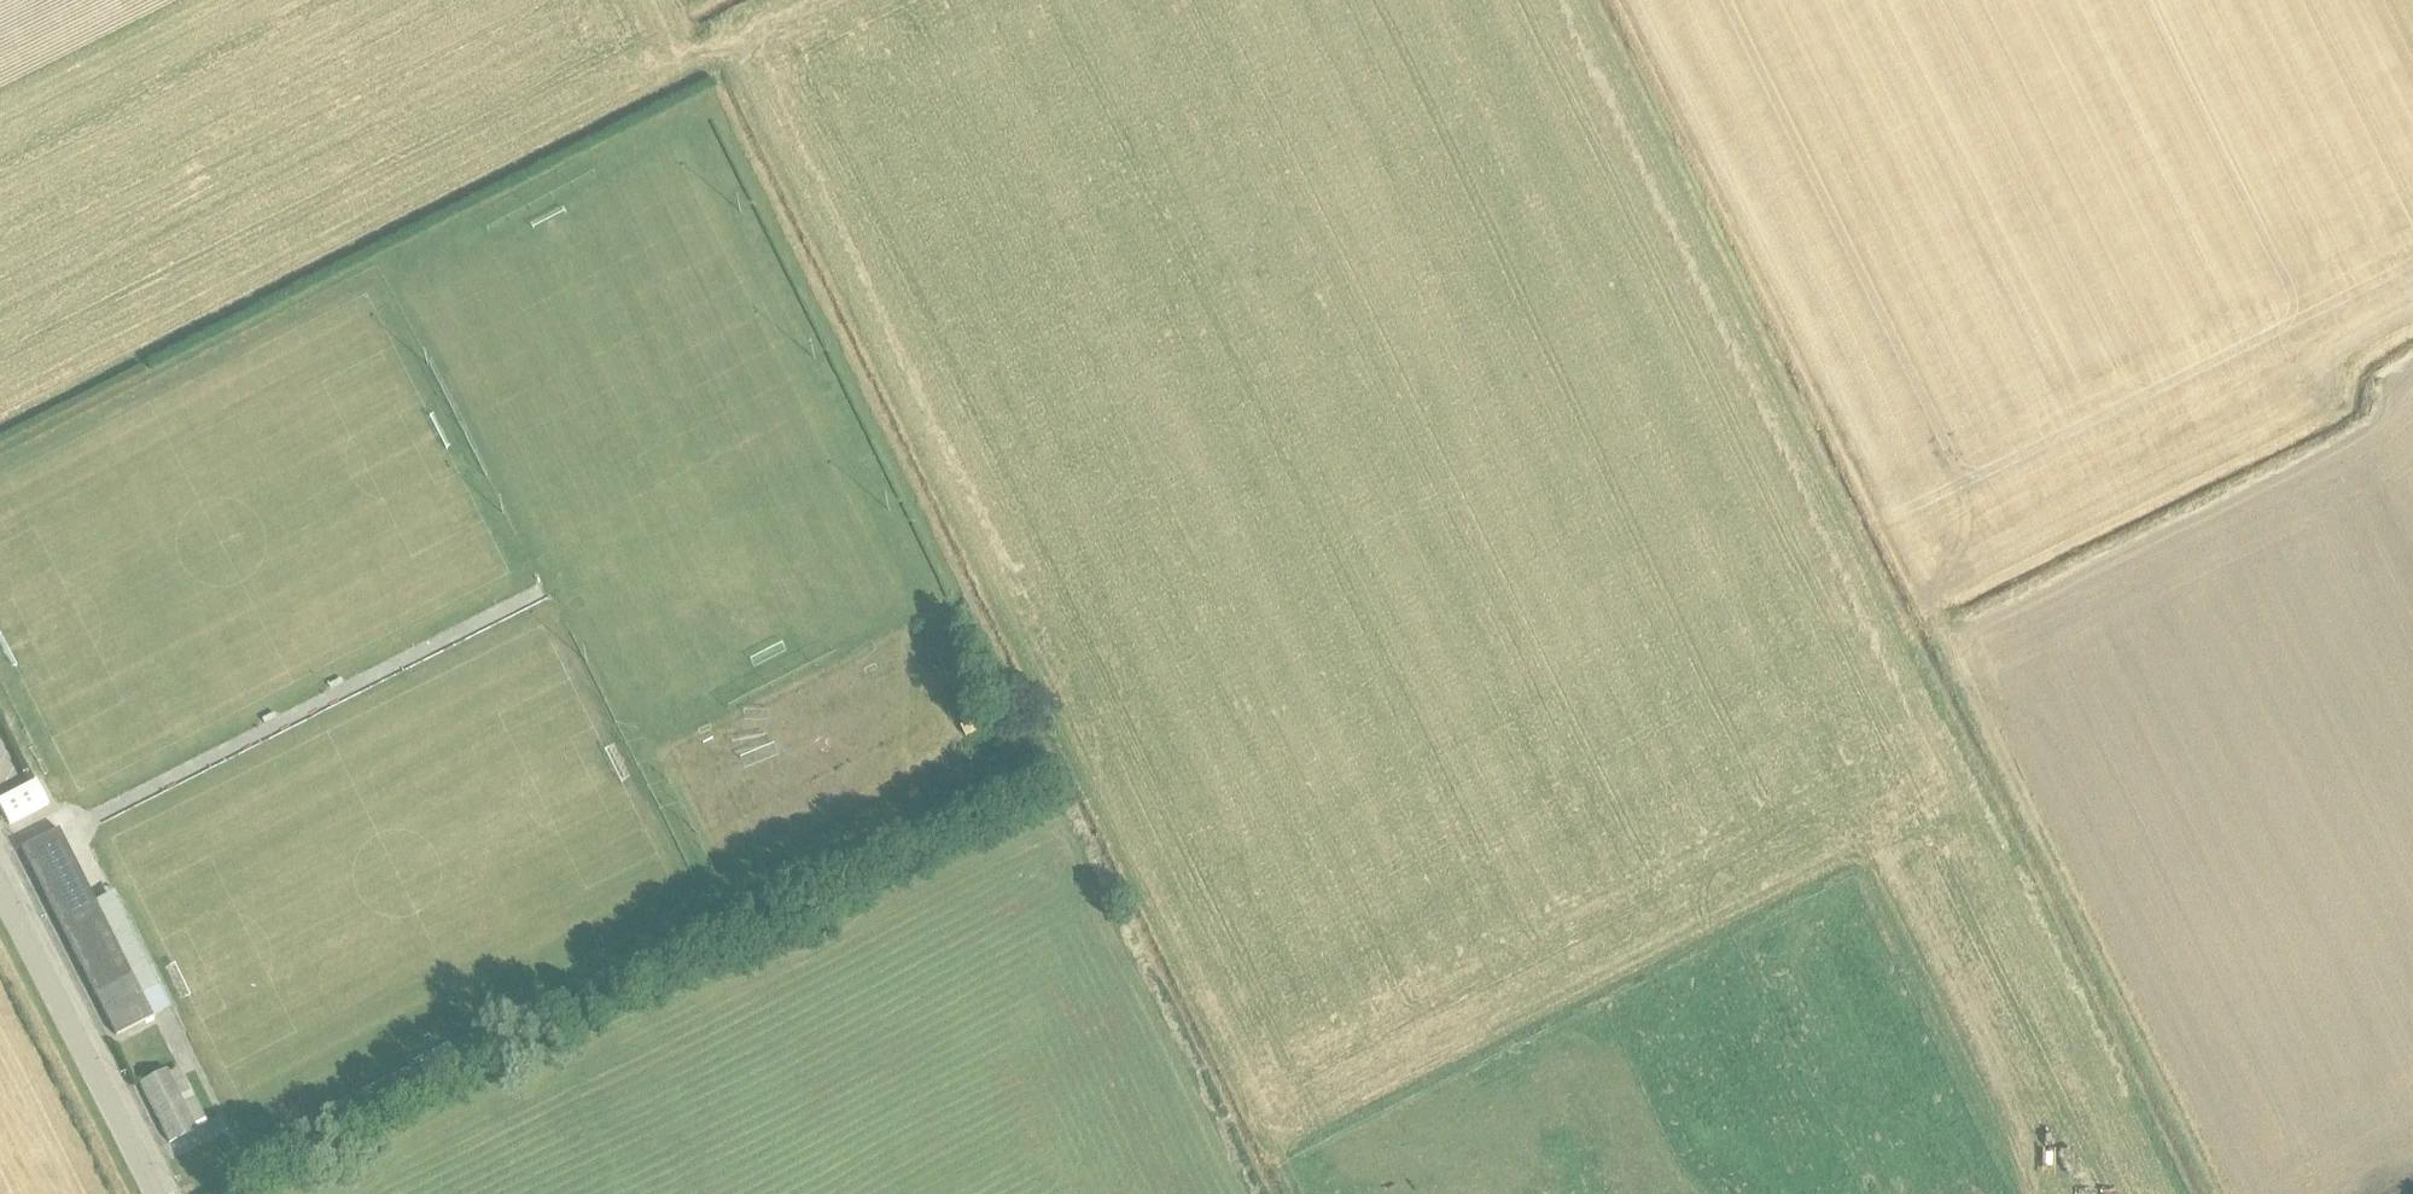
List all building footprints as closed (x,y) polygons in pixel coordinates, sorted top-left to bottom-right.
[(0,799),(0,809),(9,825),(45,806),(48,805),(35,781),(33,782),(0,799)] [(20,848),(115,1036),(153,1017),(58,829),(20,848)] [(139,1083),(169,1142),(196,1129),(166,1070),(139,1083)]
